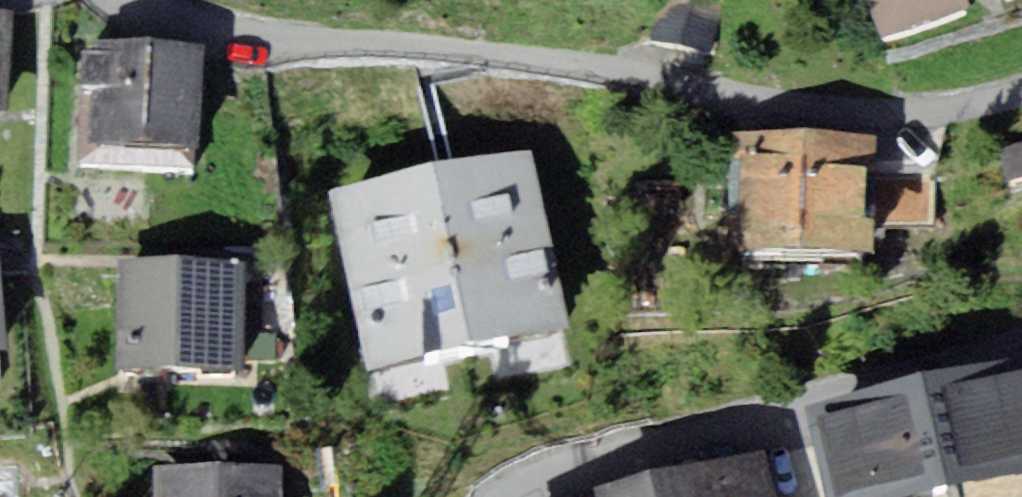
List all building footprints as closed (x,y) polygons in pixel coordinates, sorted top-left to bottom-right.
[(647,48),(693,61),(709,6),(688,0),(661,0),(647,48)] [(965,24),(948,29),(938,0),(860,0),(883,68),(970,39),(965,24)] [(948,29),(965,24),(995,13),(1000,27),(1006,43),(1021,37),(1021,0),(938,0),(948,29)] [(9,116),(13,11),(0,10),(0,116),(9,116)] [(196,168),(201,44),(91,39),(91,52),(79,52),(77,98),(89,98),(87,163),(196,168)] [(369,366),(572,326),(537,146),(329,186),(369,366)] [(1008,202),(1021,198),(1021,152),(997,159),(1008,202)] [(876,158),(734,153),(731,295),(878,300),(876,232),(877,176),(876,158)] [(933,178),(877,176),(876,232),(932,234),(933,178)] [(120,253),(118,371),(239,373),(242,255),(120,253)] [(920,374),(947,488),(1021,470),(1021,350),(920,374)] [(947,488),(920,374),(805,402),(828,496),(910,496),(947,488)] [(761,449),(592,488),(596,496),(773,496),(761,449)] [(217,465),(156,462),(156,496),(217,496),(217,465)] [(281,464),(217,465),(217,496),(282,496),(281,464)] [(947,488),(949,496),(1021,496),(1021,470),(947,488)] [(0,476),(0,496),(27,496),(26,475),(0,476)]
